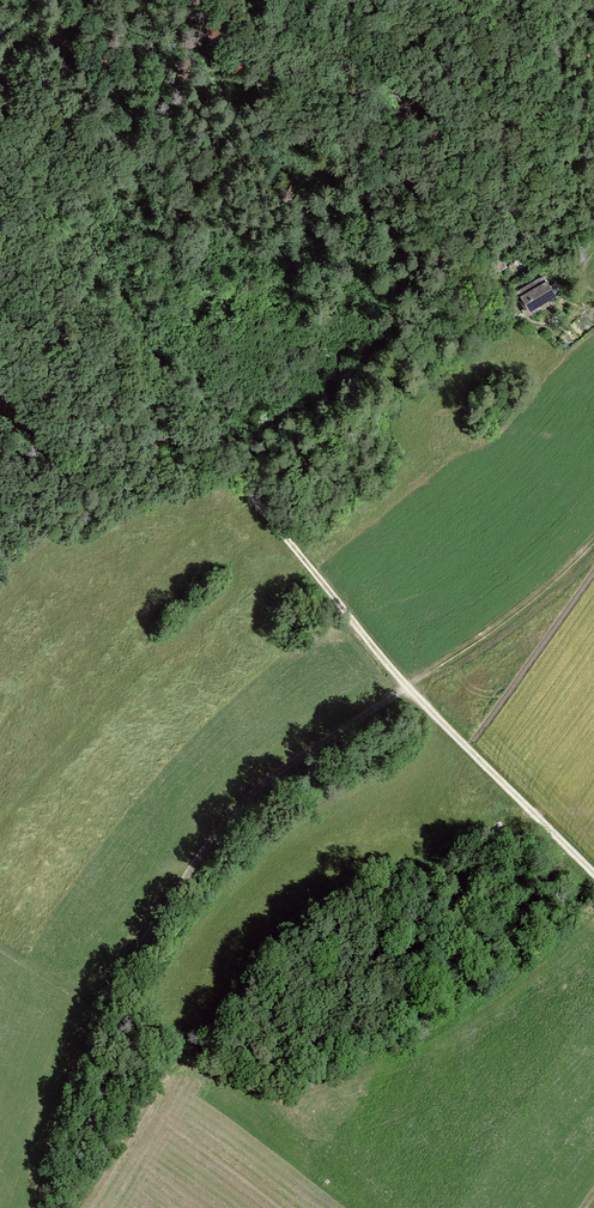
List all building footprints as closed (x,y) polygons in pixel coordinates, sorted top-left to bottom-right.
[(518,291),(532,309),(556,291),(542,273),(518,291)]
